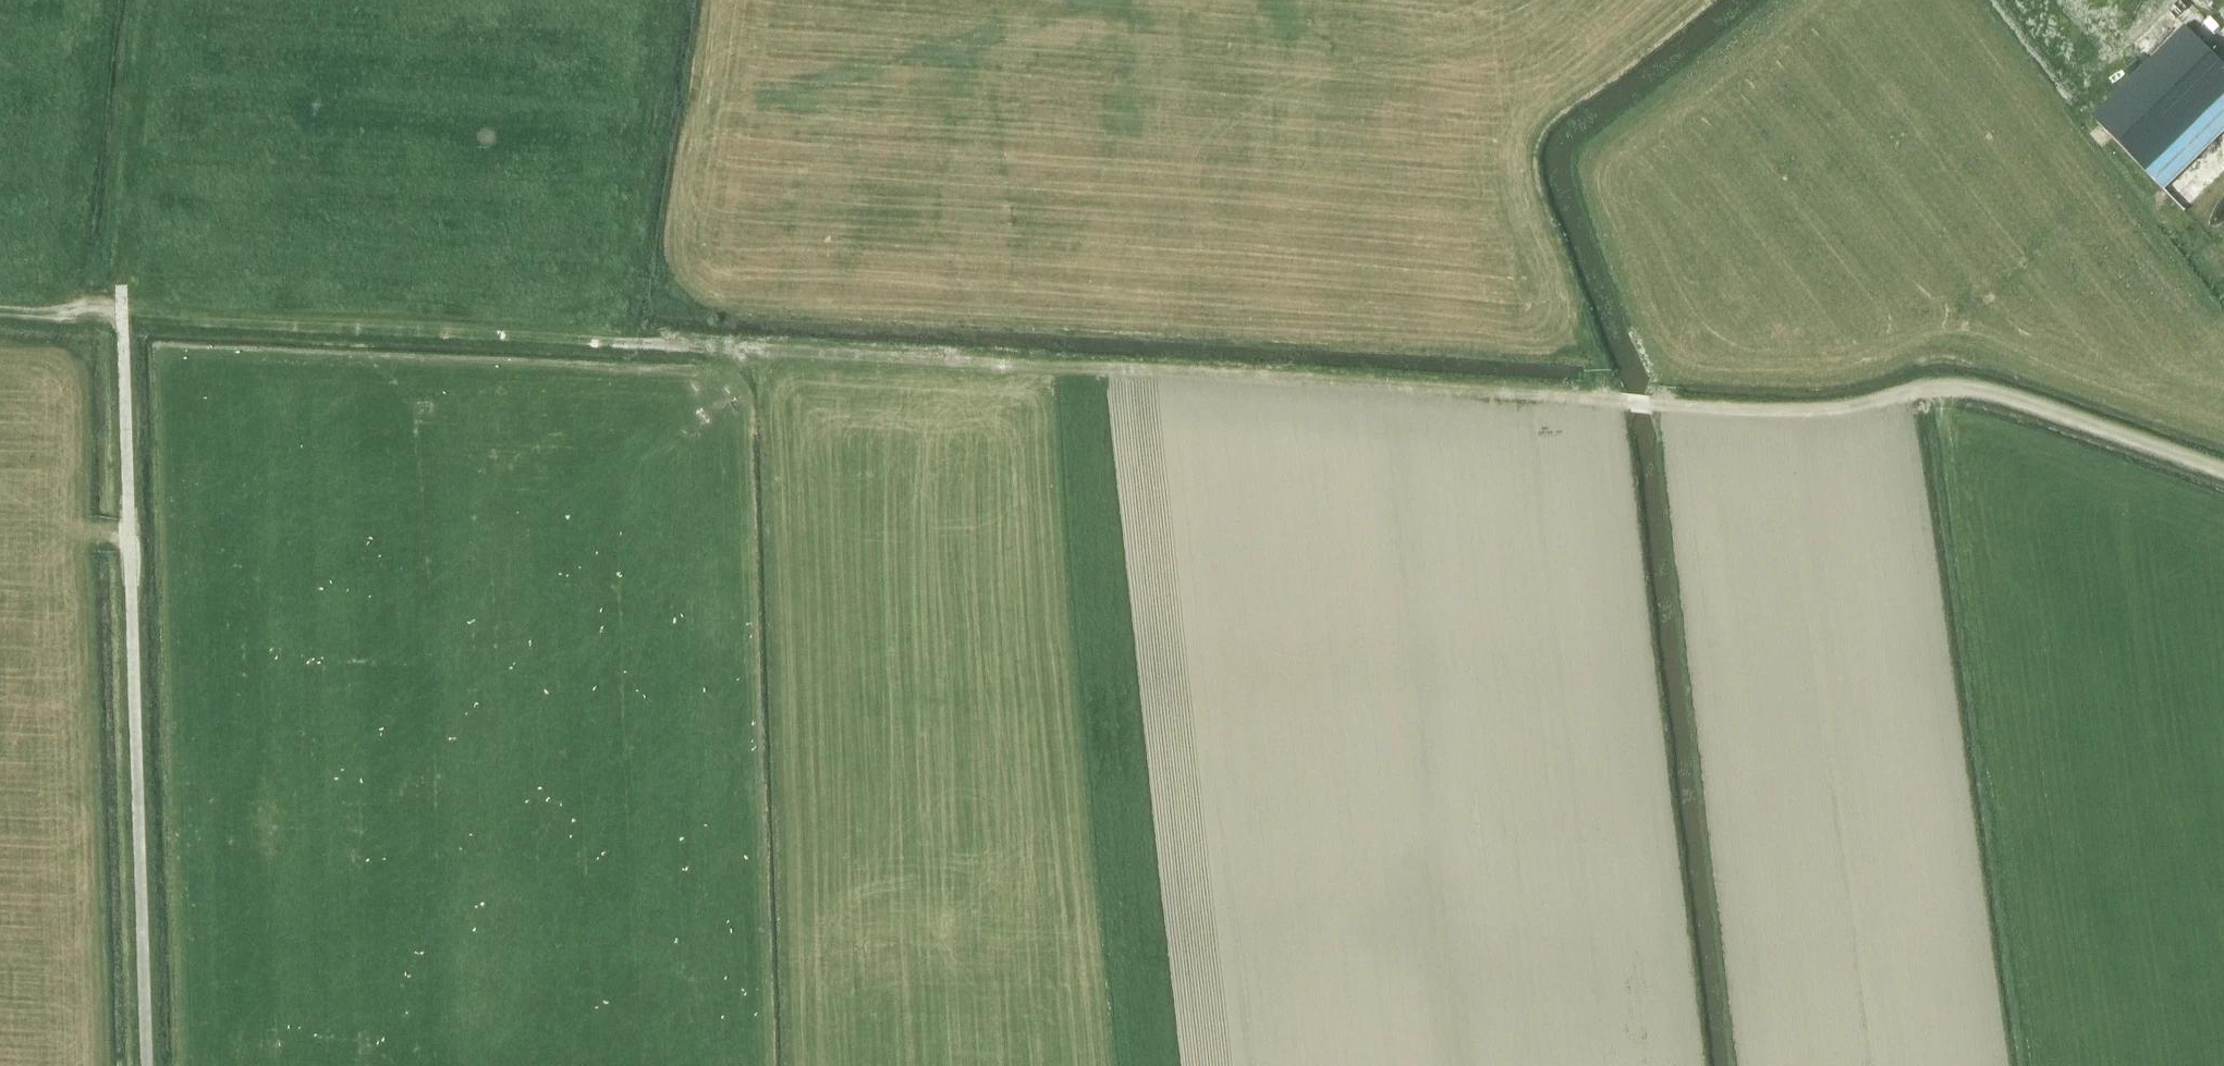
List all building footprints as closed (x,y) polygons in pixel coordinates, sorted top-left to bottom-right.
[(2184,27),(2091,119),(2144,173),(2161,191),(2185,215),(2223,177),(2223,68),(2184,27)]
